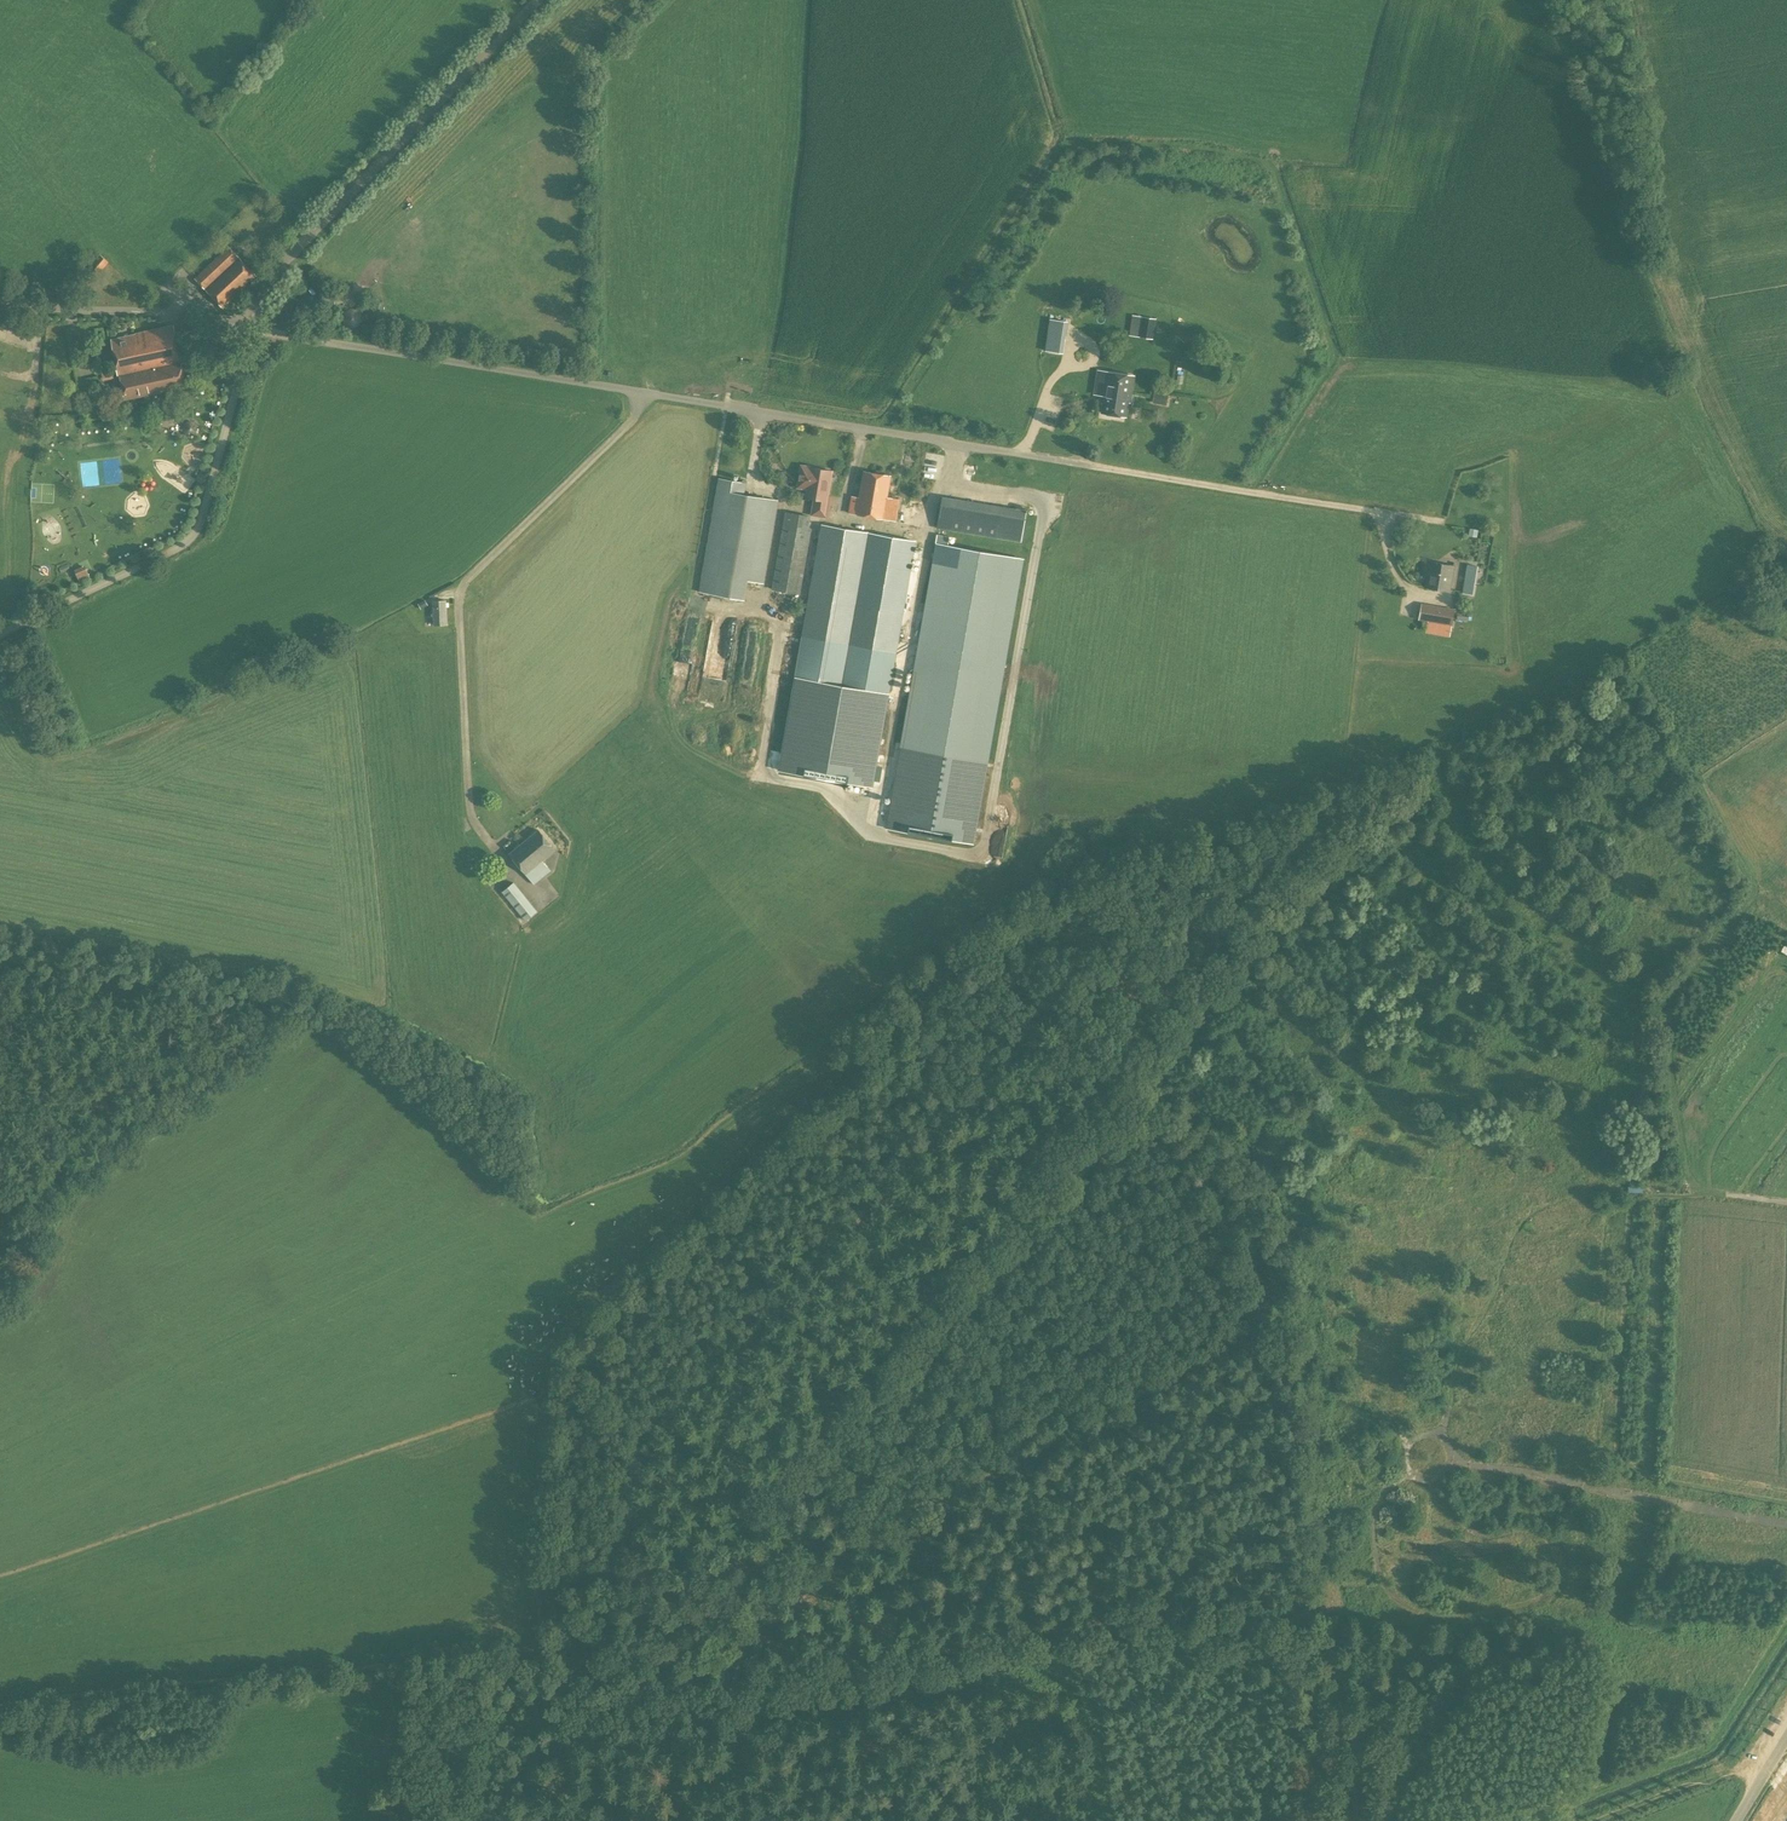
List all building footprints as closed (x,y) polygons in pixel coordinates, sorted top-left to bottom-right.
[(229,246),(194,279),(223,309),(258,277),(229,246)] [(321,306),(334,307),(339,304),(340,296),(336,291),(324,289),(319,293),(318,301),(321,306)] [(350,310),(348,318),(361,321),(363,314),(350,310)] [(1152,339),(1155,319),(1132,315),(1129,335),(1152,339)] [(1063,353),(1068,321),(1050,318),(1045,350),(1063,353)] [(173,326),(111,340),(119,377),(120,376),(125,400),(186,387),(173,326)] [(1123,392),(1131,394),(1134,376),(1098,370),(1094,394),(1100,395),(1101,391),(1103,391),(1123,394),(1123,392)] [(1101,391),(1100,395),(1102,395),(1101,403),(1102,403),(1101,413),(1126,417),(1128,402),(1129,403),(1131,394),(1123,392),(1123,394),(1103,391),(1101,391)] [(831,471),(810,467),(805,467),(801,469),(799,484),(802,488),(808,489),(806,498),(814,499),(811,515),(828,518),(832,496),(827,495),(831,471)] [(863,471),(859,498),(852,497),(849,513),(896,521),(899,499),(887,497),(890,476),(863,471)] [(779,500),(743,494),(745,483),(718,478),(698,592),(745,600),(748,581),(764,584),(779,500)] [(1023,541),(1029,509),(944,495),(937,536),(1021,549),(1022,543),(990,538),(990,536),(1023,541)] [(786,513),(773,590),(800,594),(811,529),(808,528),(810,517),(786,513)] [(822,525),(803,635),(794,680),(889,696),(897,651),(918,544),(877,536),(863,603),(858,602),(869,533),(822,525)] [(1489,556),(1489,531),(1480,531),(1480,556),(1489,556)] [(932,564),(916,654),(900,748),(934,753),(933,763),(952,766),(953,756),(987,763),(1022,560),(961,550),(958,568),(932,564)] [(1454,566),(1428,561),(1424,587),(1449,591),(1454,566)] [(1462,593),(1472,594),(1476,566),(1467,564),(1462,593)] [(434,626),(447,625),(446,601),(433,601),(434,626)] [(1449,637),(1454,609),(1421,603),(1418,620),(1427,621),(1425,633),(1449,637)] [(551,871),(542,861),(555,850),(538,830),(509,854),(526,874),(534,884),(551,871)] [(537,911),(514,881),(502,891),(525,920),(537,911)]
